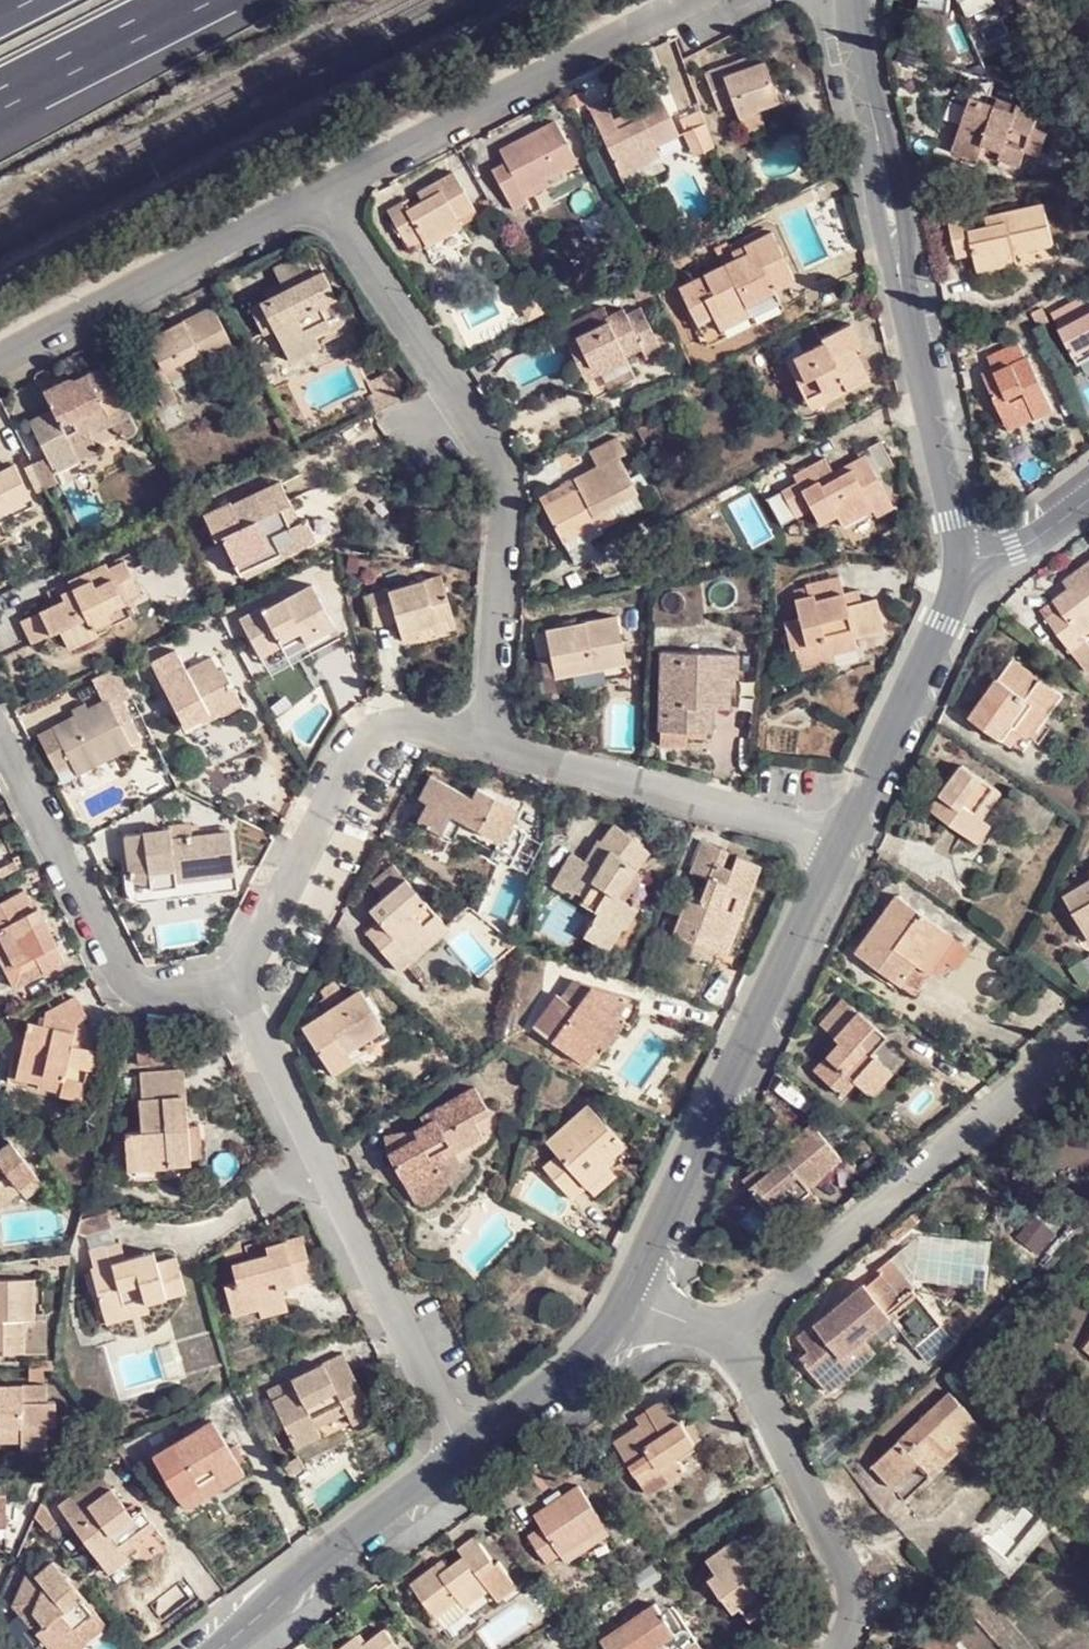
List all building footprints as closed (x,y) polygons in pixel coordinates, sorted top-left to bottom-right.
[(993,0),(960,0),(972,30),(1000,18),(993,0)] [(735,55),(718,61),(721,69),(738,64),(735,55)] [(721,69),(718,61),(697,68),(703,85),(709,102),(713,106),(717,106),(729,102),(731,115),(748,108),(774,100),(758,57),(738,64),(721,69)] [(616,129),(608,114),(600,95),(581,105),(614,173),(654,155),(650,148),(674,135),(650,92),(629,103),(637,119),(616,129)] [(965,93),(947,138),(975,149),(976,144),(991,150),(992,153),(1014,162),(1021,146),(1034,151),(1044,127),(1027,120),(1033,106),(1012,99),(1008,108),(965,93)] [(629,103),(608,114),(616,129),(637,119),(629,103)] [(748,108),(731,115),(734,127),(752,121),(748,108)] [(498,148),(504,156),(508,163),(519,185),(543,172),(576,154),(555,117),(498,148)] [(691,156),(716,144),(708,122),(681,120),(681,133),(680,133),(691,156)] [(975,149),(947,138),(943,149),(970,160),(975,149)] [(975,149),(970,160),(985,166),(992,153),(991,150),(976,144),(975,149)] [(508,163),(504,156),(488,165),(493,173),(508,163)] [(519,185),(508,163),(493,173),(511,205),(527,198),(524,194),(519,185)] [(425,198),(423,195),(407,204),(402,195),(388,203),(408,239),(423,229),(427,240),(461,220),(456,210),(471,202),(453,167),(431,180),(438,190),(425,198)] [(519,185),(524,194),(547,181),(543,172),(519,185)] [(418,184),(423,195),(425,198),(438,190),(431,180),(429,178),(418,184)] [(956,206),(938,211),(948,252),(962,251),(967,270),(1013,259),(1011,248),(1045,240),(1036,196),(977,210),(979,219),(961,222),(956,206)] [(750,254),(682,290),(713,350),(785,311),(774,289),(795,277),(772,233),(747,247),(750,254)] [(280,283),(265,290),(240,303),(256,334),(268,328),(284,359),(334,335),(317,303),(333,295),(317,263),(308,268),(297,246),(269,260),(273,268),(280,283)] [(257,275),(265,290),(280,283),(273,268),(257,275)] [(1085,359),(1088,356),(1088,292),(1057,312),(1085,359)] [(617,361),(629,355),(624,345),(641,339),(647,353),(664,345),(642,300),(623,309),(620,302),(603,310),(605,315),(600,317),(593,304),(562,320),(569,333),(580,354),(590,349),(594,359),(612,350),(617,361)] [(161,355),(138,366),(158,405),(182,395),(169,372),(221,347),(199,306),(144,336),(149,344),(154,341),(161,355)] [(799,344),(788,348),(800,373),(807,369),(815,384),(830,377),(836,389),(864,376),(848,345),(856,342),(844,319),(813,334),(809,326),(793,334),(799,344)] [(972,370),(997,420),(1017,409),(1023,420),(1055,404),(1027,350),(1022,351),(1014,335),(983,352),(988,361),(972,370)] [(624,345),(629,355),(631,361),(647,353),(641,339),(624,345)] [(131,352),(138,366),(161,355),(154,341),(149,344),(131,352)] [(800,373),(788,348),(778,354),(803,404),(836,389),(830,377),(815,384),(807,369),(800,373)] [(590,349),(580,354),(589,373),(617,361),(612,350),(594,359),(590,349)] [(41,414),(36,405),(24,411),(57,467),(93,449),(87,432),(108,421),(117,437),(139,426),(104,358),(76,372),(73,368),(41,385),(49,398),(53,408),(41,414)] [(49,398),(36,405),(41,414),(53,408),(49,398)] [(0,412),(0,433),(16,425),(7,408),(0,412)] [(1017,409),(997,420),(1002,431),(1023,420),(1017,409)] [(574,493),(543,508),(563,542),(596,526),(592,518),(638,495),(622,465),(625,461),(616,443),(584,458),(592,473),(569,483),(574,493)] [(863,495),(880,490),(869,457),(852,462),(856,472),(841,477),(833,454),(801,465),(803,470),(786,475),(793,500),(809,494),(815,512),(828,508),(833,520),(867,507),(863,495)] [(23,493),(6,459),(0,462),(0,504),(23,493)] [(280,473),(270,478),(283,502),(292,497),(280,473)] [(283,502),(270,478),(234,498),(231,492),(199,509),(212,535),(220,532),(233,560),(252,550),(258,561),(310,535),(302,518),(284,527),(273,506),(283,502)] [(538,497),(543,508),(574,493),(569,483),(538,497)] [(886,510),(880,490),(863,495),(867,507),(870,516),(886,510)] [(302,518),(292,497),(283,502),(273,506),(284,527),(302,518)] [(76,584),(60,594),(16,615),(28,638),(61,623),(71,644),(96,632),(91,623),(109,615),(112,621),(128,613),(120,599),(137,592),(126,568),(138,562),(129,543),(70,573),(76,584)] [(252,550),(233,560),(231,561),(238,572),(258,561),(252,550)] [(1068,591),(1055,601),(1062,609),(1049,618),(1077,653),(1088,645),(1088,565),(1074,575),(1080,583),(1068,591)] [(365,627),(378,623),(375,608),(388,604),(393,619),(400,638),(452,622),(435,571),(356,595),(365,627)] [(53,582),(60,594),(76,584),(70,573),(53,582)] [(1064,582),(1068,591),(1080,583),(1074,575),(1064,582)] [(234,613),(249,644),(273,631),(280,645),(284,646),(326,623),(321,615),(324,608),(307,577),(234,613)] [(785,621),(798,650),(830,641),(833,651),(856,647),(853,637),(884,630),(876,601),(863,605),(848,609),(842,585),(840,579),(808,587),(811,597),(797,600),(802,618),(785,621)] [(856,581),(842,585),(848,609),(863,605),(856,581)] [(375,608),(378,623),(393,619),(388,604),(375,608)] [(614,612),(543,623),(550,661),(551,670),(621,659),(614,612)] [(550,661),(543,623),(530,625),(536,662),(550,661)] [(273,631),(249,644),(255,656),(280,645),(273,631)] [(830,641),(798,650),(801,668),(836,660),(833,651),(830,641)] [(146,659),(175,713),(202,699),(206,710),(233,696),(215,659),(212,663),(202,644),(177,657),(171,645),(146,659)] [(1077,653),(1088,672),(1088,645),(1077,653)] [(708,683),(724,683),(735,685),(737,660),(661,657),(659,733),(706,737),(707,714),(708,683)] [(621,659),(551,670),(553,684),(623,673),(621,659)] [(1011,659),(973,717),(1024,749),(1060,693),(1011,659)] [(723,716),(724,683),(708,683),(707,714),(723,716)] [(52,724),(37,732),(52,763),(69,758),(73,769),(105,754),(126,742),(102,696),(52,724)] [(202,699),(175,713),(181,723),(206,710),(202,699)] [(30,717),(37,732),(52,724),(45,710),(30,717)] [(105,754),(73,769),(81,784),(114,767),(105,754)] [(929,810),(961,834),(974,814),(979,817),(999,791),(962,764),(929,810)] [(413,796),(422,802),(436,774),(426,768),(413,796)] [(436,774),(422,802),(414,819),(455,840),(462,826),(490,840),(510,798),(474,779),(467,791),(436,774)] [(974,814),(961,834),(975,844),(990,825),(979,817),(974,814)] [(503,824),(488,854),(505,862),(520,832),(503,824)] [(167,826),(142,829),(146,869),(122,871),(123,876),(123,885),(124,891),(129,896),(133,901),(141,902),(232,891),(223,829),(168,835),(167,826)] [(641,904),(630,900),(620,896),(632,875),(650,852),(612,827),(595,854),(589,872),(571,864),(557,897),(576,905),(576,900),(584,902),(586,908),(604,916),(593,941),(615,950),(624,924),(631,926),(641,904)] [(673,922),(699,931),(702,921),(722,928),(731,899),(741,904),(758,860),(755,854),(736,848),(732,857),(722,853),(727,841),(703,833),(691,866),(705,872),(700,885),(688,881),(673,922)] [(371,881),(380,894),(403,876),(390,866),(371,881)] [(620,896),(630,900),(641,877),(632,875),(620,896)] [(366,906),(377,919),(387,930),(373,940),(398,970),(449,929),(403,876),(380,894),(366,906)] [(1088,929),(1088,886),(1071,896),(1088,929)] [(35,956),(42,971),(67,958),(40,905),(33,908),(24,889),(0,901),(0,973),(35,956)] [(901,894),(859,953),(904,986),(922,963),(936,973),(962,939),(901,894)] [(702,921),(699,931),(727,941),(741,904),(731,899),(722,928),(702,921)] [(387,930),(377,919),(364,930),(373,940),(387,930)] [(0,973),(0,975),(6,988),(42,971),(35,956),(0,973)] [(530,1018),(577,1060),(598,1036),(609,1039),(626,1021),(637,991),(566,975),(530,1018)] [(301,1023),(326,1065),(342,1054),(383,1029),(355,987),(301,1023)] [(815,1074),(839,1094),(851,1079),(860,1086),(883,1055),(896,1037),(844,998),(823,1026),(842,1038),(815,1074)] [(78,1034),(87,1030),(88,1026),(77,1005),(47,1021),(48,1024),(46,1030),(40,1034),(30,1033),(17,1087),(61,1101),(69,1075),(97,1078),(101,1060),(74,1053),(78,1034)] [(101,1060),(87,1030),(78,1034),(74,1053),(101,1060)] [(598,1036),(577,1060),(584,1067),(609,1039),(598,1036)] [(342,1054),(326,1065),(333,1076),(350,1065),(342,1054)] [(883,1055),(860,1086),(875,1099),(900,1066),(883,1055)] [(140,1083),(142,1103),(189,1099),(187,1078),(140,1083)] [(433,1114),(420,1123),(381,1135),(397,1178),(436,1163),(435,1156),(485,1127),(475,1112),(491,1103),(474,1078),(428,1104),(433,1114)] [(851,1079),(839,1094),(848,1101),(860,1086),(851,1079)] [(189,1099),(142,1103),(143,1127),(131,1129),(134,1161),(167,1158),(167,1168),(193,1166),(189,1099)] [(414,1113),(420,1123),(433,1114),(428,1104),(414,1113)] [(596,1110),(551,1146),(563,1159),(549,1172),(576,1205),(612,1177),(607,1168),(630,1152),(596,1110)] [(785,1174),(757,1197),(783,1224),(819,1192),(814,1187),(844,1160),(816,1130),(777,1166),(785,1174)] [(0,1146),(0,1186),(14,1179),(24,1186),(45,1177),(41,1169),(14,1140),(0,1146)] [(167,1158),(134,1161),(135,1171),(167,1168),(167,1158)] [(436,1163),(397,1178),(409,1210),(449,1195),(436,1163)] [(750,1189),(757,1197),(785,1174),(777,1166),(750,1189)] [(819,1192),(783,1224),(793,1236),(829,1203),(819,1192)] [(238,1318),(270,1307),(262,1282),(276,1278),(279,1291),(311,1281),(299,1239),(269,1249),(271,1258),(238,1267),(244,1285),(230,1288),(238,1318)] [(131,1271),(126,1257),(123,1242),(91,1251),(108,1313),(152,1302),(189,1293),(178,1256),(155,1264),(131,1271)] [(150,1250),(126,1257),(131,1271),(155,1264),(150,1250)] [(825,1320),(805,1335),(818,1351),(809,1358),(835,1391),(884,1353),(883,1351),(874,1339),(903,1316),(913,1328),(929,1349),(957,1327),(906,1261),(872,1288),(870,1286),(838,1310),(845,1319),(831,1330),(825,1320)] [(0,1275),(0,1349),(32,1350),(32,1320),(42,1321),(42,1276),(0,1275)] [(262,1282),(270,1307),(273,1316),(284,1312),(279,1291),(276,1278),(262,1282)] [(154,1313),(152,1302),(108,1313),(111,1325),(154,1313)] [(838,1310),(825,1320),(831,1330),(845,1319),(838,1310)] [(903,1316),(874,1339),(883,1351),(913,1328),(903,1316)] [(343,1353),(325,1363),(332,1377),(350,1366),(343,1353)] [(332,1377),(325,1363),(296,1380),(301,1388),(276,1402),(302,1448),(326,1433),(321,1425),(348,1410),(354,1422),(375,1412),(350,1366),(332,1377)] [(26,1429),(26,1440),(59,1440),(58,1401),(48,1402),(48,1381),(1,1383),(0,1391),(0,1430),(26,1429)] [(869,1472),(882,1488),(979,1406),(964,1390),(896,1444),(900,1448),(869,1472)] [(615,1441),(637,1475),(668,1453),(693,1437),(665,1397),(646,1410),(651,1416),(615,1441)] [(979,1406),(882,1488),(888,1495),(927,1466),(935,1477),(963,1455),(998,1425),(979,1406)] [(152,1458),(180,1504),(238,1468),(210,1420),(152,1458)] [(972,1465),(1010,1437),(998,1425),(963,1455),(972,1465)] [(26,1440),(26,1429),(0,1430),(0,1440),(26,1440)] [(855,1455),(869,1472),(900,1448),(896,1444),(884,1429),(855,1455)] [(668,1453),(637,1475),(643,1483),(673,1461),(668,1453)] [(238,1468),(180,1504),(185,1514),(244,1479),(238,1468)] [(53,1510),(98,1570),(117,1557),(155,1529),(141,1511),(127,1521),(116,1505),(112,1498),(95,1477),(53,1510)] [(586,1479),(544,1510),(552,1521),(538,1532),(558,1559),(614,1518),(586,1479)] [(0,1489),(0,1518),(12,1518),(11,1489),(0,1489)] [(416,1575),(442,1610),(465,1594),(469,1599),(497,1577),(487,1565),(500,1555),(478,1527),(463,1539),(470,1547),(447,1564),(440,1556),(416,1575)] [(742,1603),(751,1617),(782,1593),(765,1567),(762,1569),(739,1537),(711,1557),(722,1569),(710,1576),(733,1609),(742,1603)] [(497,1577),(505,1587),(527,1570),(508,1547),(500,1555),(487,1565),(497,1577)] [(117,1557),(98,1570),(106,1581),(124,1572),(117,1557)] [(23,1612),(42,1614),(52,1627),(44,1636),(56,1648),(85,1648),(93,1642),(77,1627),(98,1609),(58,1565),(42,1579),(33,1576),(23,1612)] [(469,1599),(478,1607),(505,1587),(497,1577),(469,1599)] [(782,1593),(751,1617),(760,1627),(790,1604),(782,1593)] [(465,1594),(442,1610),(460,1633),(484,1614),(478,1607),(469,1599),(465,1594)] [(702,1639),(677,1603),(665,1611),(655,1600),(604,1637),(612,1648),(687,1648),(702,1639)] [(77,1627),(93,1642),(112,1625),(98,1609),(77,1627)] [(42,1614),(23,1612),(44,1636),(52,1627),(42,1614)] [(353,1632),(333,1648),(411,1648),(389,1619),(372,1634),(361,1643),(353,1632)] [(364,1623),(353,1632),(361,1643),(372,1634),(364,1623)] [(956,1625),(930,1642),(933,1646),(929,1648),(975,1648),(956,1625)] [(687,1648),(705,1648),(707,1647),(702,1639),(687,1648)] [(912,1648),(929,1648),(933,1646),(930,1642),(927,1639),(912,1648)]
